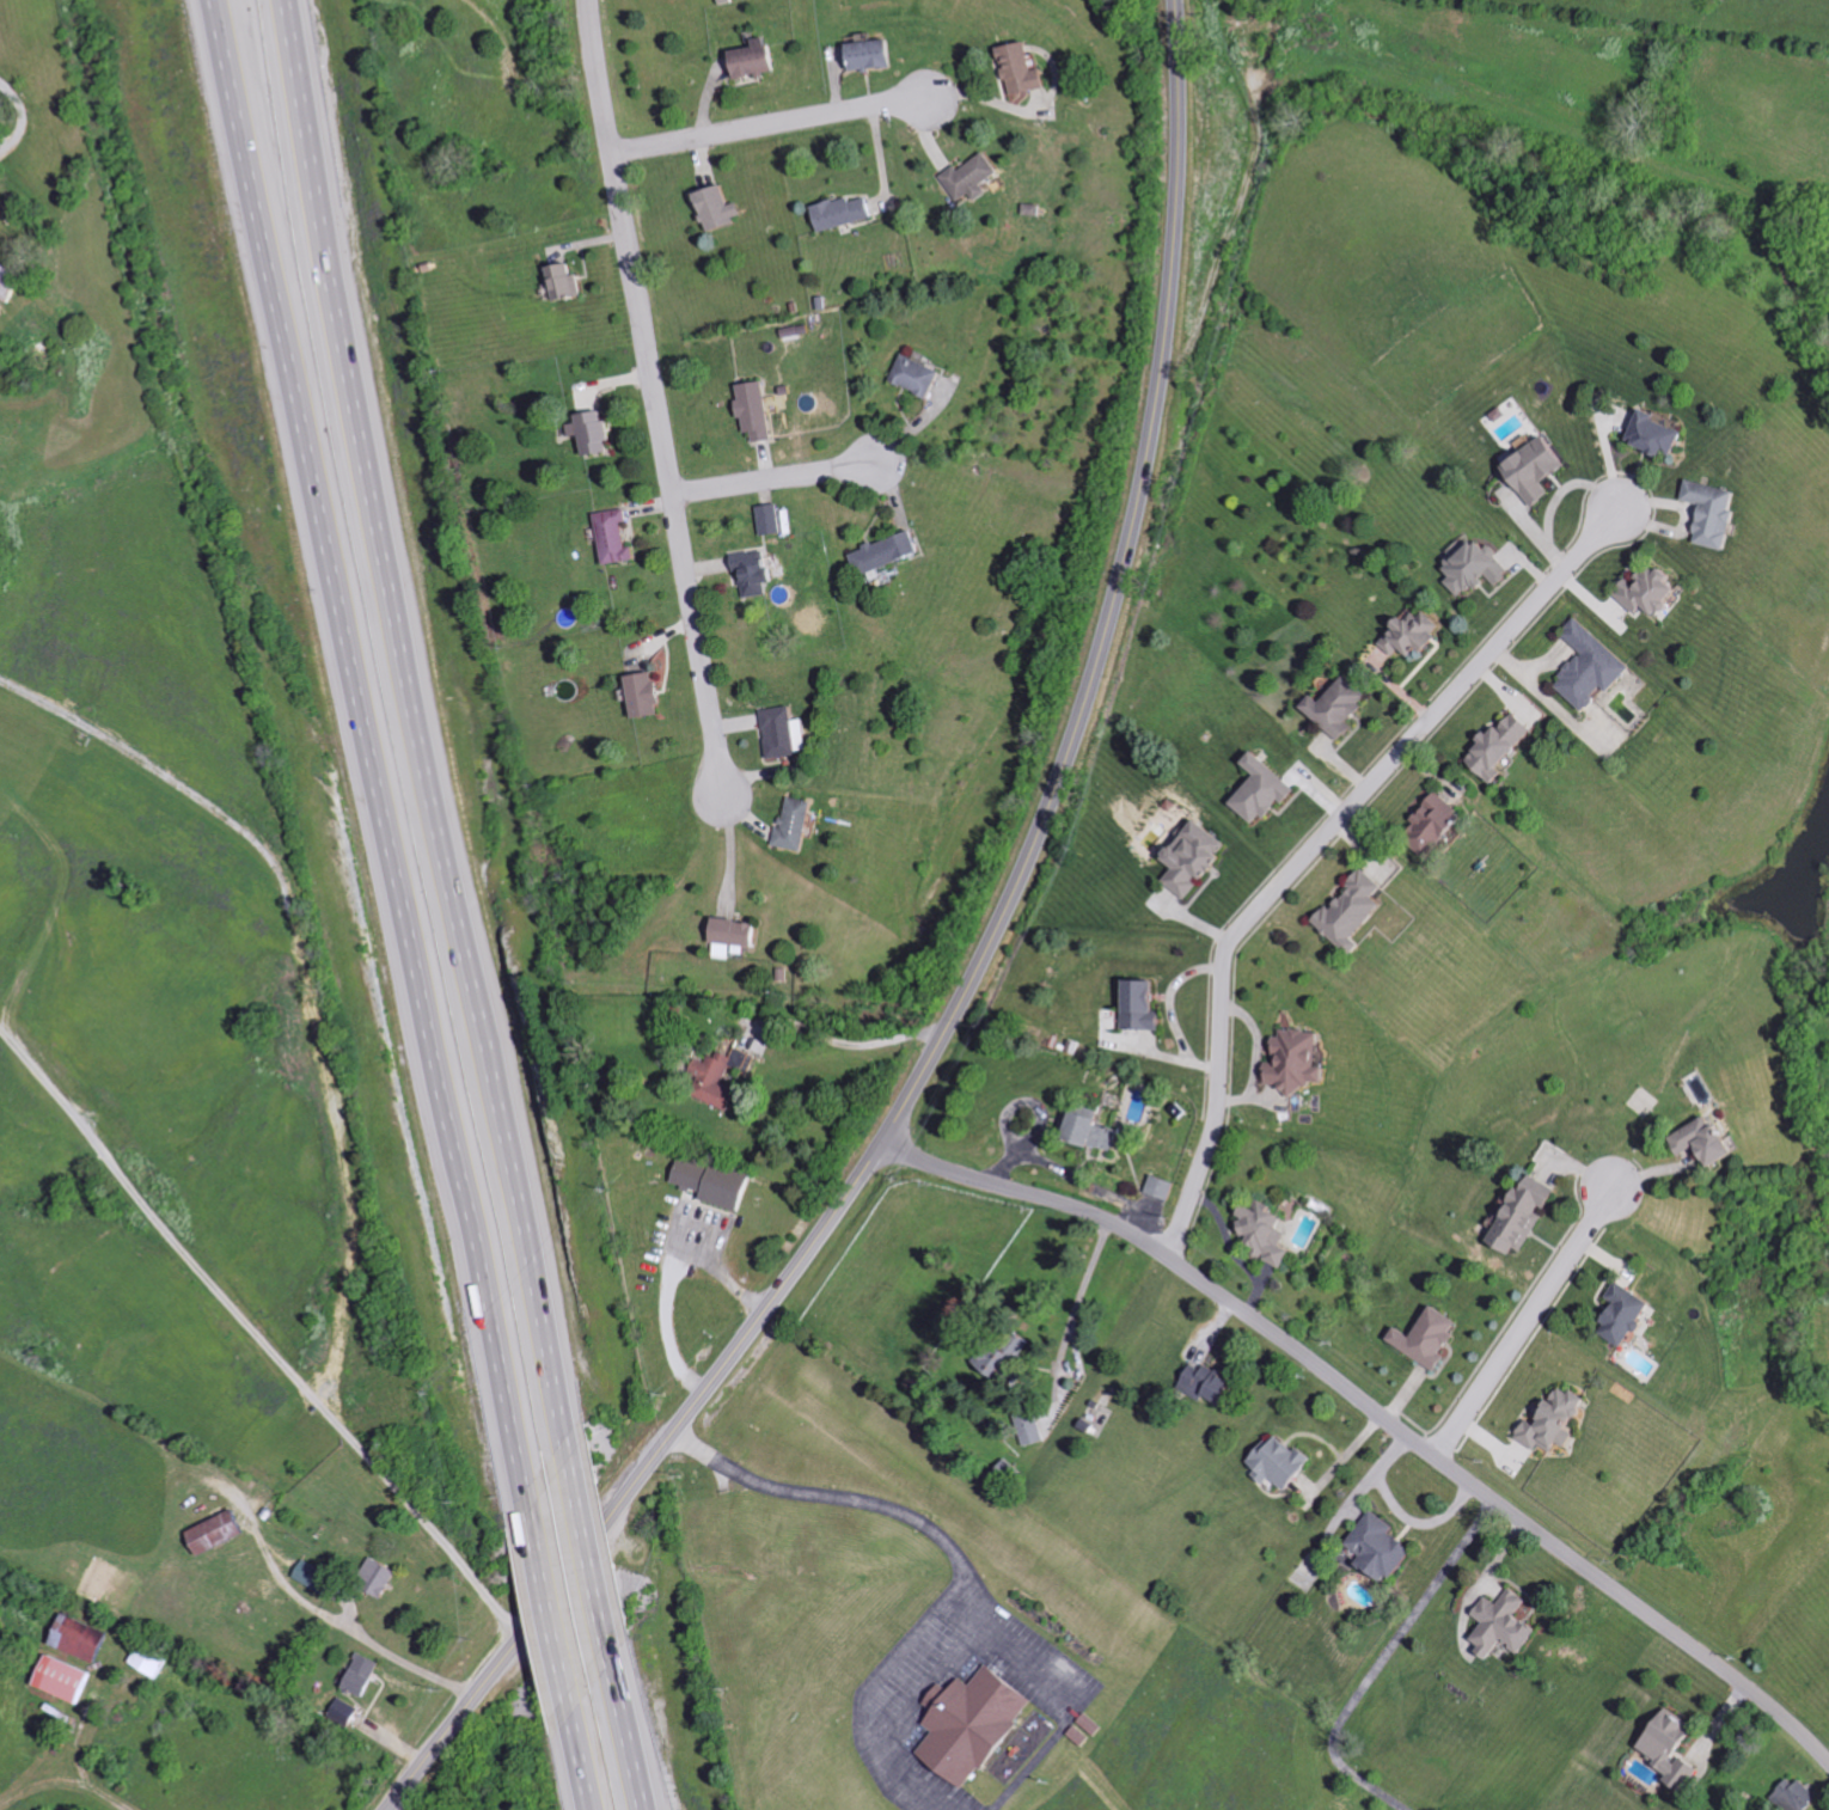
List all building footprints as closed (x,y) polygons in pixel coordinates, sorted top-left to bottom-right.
[(781,74),(779,37),(762,38),(762,47),(740,49),(742,76),(781,74)] [(901,67),(900,39),(855,41),(856,69),(901,67)] [(1008,47),(1018,95),(1058,87),(1054,68),(1045,70),(1039,41),(1008,47)] [(946,175),(963,200),(976,192),(982,200),(995,191),(990,184),(1006,173),(992,152),(966,169),(962,164),(946,175)] [(748,219),(743,201),(733,204),(727,185),(701,193),(712,229),(748,219)] [(878,219),(874,197),(857,200),(856,197),(817,205),(822,230),(878,219)] [(30,269),(0,258),(0,293),(19,300),(30,269)] [(583,274),(577,275),(576,264),(553,266),(557,300),(586,297),(583,274)] [(936,399),(949,372),(907,352),(895,379),(936,399)] [(741,384),(745,418),(748,418),(749,433),(757,432),(758,442),(775,440),(769,381),(741,384)] [(575,424),(578,439),(589,437),(592,456),(616,452),(609,410),(583,414),(585,423),(575,424)] [(1649,410),(1635,439),(1680,461),(1695,432),(1649,410)] [(1538,507),(1558,494),(1550,483),(1576,465),(1555,434),(1539,445),(1532,435),(1522,443),(1529,453),(1510,467),(1538,507)] [(1748,492),(1695,479),(1690,500),(1709,505),(1700,542),(1736,551),(1746,511),(1743,510),(1748,492)] [(785,533),(782,504),(761,506),(764,535),(785,533)] [(639,559),(636,546),(630,547),(626,522),(631,521),(629,508),(600,513),(609,564),(639,559)] [(855,553),(863,576),(929,553),(921,529),(855,553)] [(1500,585),(1514,575),(1488,538),(1448,566),(1456,576),(1450,581),(1463,599),(1494,577),(1500,585)] [(772,594),(770,583),(778,582),(774,549),(738,554),(744,598),(772,594)] [(1653,604),(1666,616),(1690,590),(1679,580),(1682,577),(1672,568),(1666,575),(1656,566),(1640,583),(1633,577),(1619,594),(1643,616),(1653,604)] [(1383,642),(1398,656),(1407,646),(1420,657),(1428,647),(1434,653),(1445,640),(1438,634),(1446,625),(1432,613),(1426,620),(1413,609),(1383,642)] [(1639,666),(1581,618),(1566,635),(1587,652),(1560,685),(1591,711),(1611,687),(1617,693),(1639,666)] [(665,715),(661,673),(633,676),(638,718),(665,715)] [(1345,742),(1359,727),(1353,721),(1375,698),(1351,675),(1326,701),(1319,694),(1308,706),(1345,742)] [(774,759),(806,755),(805,746),(814,745),(811,719),(800,720),(798,706),(767,710),(774,759)] [(1541,726),(1518,711),(1502,736),(1495,731),(1474,763),(1505,783),(1511,773),(1510,773),(1541,726)] [(1263,775),(1237,803),(1259,824),(1267,815),(1271,818),(1287,801),(1291,804),(1303,790),(1262,752),(1251,763),(1263,775)] [(1475,817),(1441,791),(1417,823),(1431,834),(1423,845),(1442,860),(1475,817)] [(783,846),(811,851),(820,802),(792,796),(783,846)] [(1190,900),(1208,877),(1213,881),(1231,857),(1225,852),(1233,843),(1203,820),(1171,860),(1181,867),(1169,883),(1190,900)] [(1390,887),(1368,869),(1354,885),(1358,888),(1339,911),(1332,906),(1319,922),(1359,954),(1368,943),(1363,939),(1390,905),(1381,898),(1390,887)] [(765,923),(722,918),(718,958),(737,960),(738,953),(752,954),(753,946),(763,947),(765,923)] [(1165,982),(1134,981),(1133,1011),(1126,1011),(1126,1029),(1163,1030),(1165,982)] [(1332,1031),(1288,1031),(1288,1039),(1284,1039),(1284,1063),(1271,1063),(1271,1073),(1275,1073),(1275,1085),(1290,1085),(1290,1089),(1338,1089),(1338,1068),(1332,1068),(1332,1031)] [(745,1089),(731,1083),(737,1065),(752,1071),(758,1054),(743,1049),(740,1056),(720,1049),(702,1098),(737,1111),(745,1089)] [(1073,1138),(1116,1152),(1123,1131),(1106,1125),(1107,1120),(1082,1111),(1073,1138)] [(1721,1169),(1748,1156),(1733,1124),(1720,1131),(1714,1118),(1679,1135),(1688,1153),(1709,1143),(1721,1169)] [(749,1212),(758,1176),(685,1158),(678,1184),(708,1191),(705,1201),(749,1212)] [(1150,1193),(1174,1201),(1180,1183),(1156,1175),(1150,1193)] [(1493,1240),(1524,1257),(1549,1212),(1552,1214),(1565,1191),(1537,1176),(1529,1191),(1523,1187),(1505,1219),(1496,1214),(1490,1226),(1498,1231),(1493,1240)] [(1286,1269),(1298,1251),(1289,1245),(1303,1223),(1263,1197),(1250,1216),(1254,1219),(1246,1232),(1258,1240),(1253,1247),(1286,1269)] [(1659,1305),(1622,1281),(1611,1298),(1621,1304),(1603,1332),(1629,1350),(1659,1305)] [(1441,1372),(1450,1358),(1445,1355),(1465,1323),(1438,1306),(1418,1338),(1402,1327),(1393,1342),(1441,1372)] [(980,1363),(1006,1377),(1017,1356),(991,1342),(980,1363)] [(1232,1408),(1245,1381),(1211,1365),(1209,1370),(1197,1365),(1186,1387),(1232,1408)] [(1520,1439),(1540,1450),(1544,1444),(1562,1455),(1593,1400),(1567,1386),(1545,1425),(1532,1418),(1520,1439)] [(1047,1441),(1036,1407),(1018,1413),(1029,1447),(1047,1441)] [(1276,1479),(1299,1494),(1322,1459),(1304,1447),(1302,1450),(1276,1433),(1256,1464),(1263,1469),(1258,1476),(1272,1485),(1276,1479)] [(206,1554),(253,1533),(241,1508),(195,1529),(206,1554)] [(1402,1527),(1377,1510),(1354,1544),(1371,1556),(1365,1564),(1397,1586),(1421,1549),(1397,1533),(1402,1527)] [(370,1585),(389,1596),(404,1570),(377,1555),(367,1573),(375,1578),(370,1585)] [(334,1598),(343,1580),(305,1559),(296,1577),(334,1598)] [(1543,1630),(1522,1614),(1532,1600),(1515,1587),(1502,1604),(1492,1596),(1478,1615),(1490,1623),(1478,1640),(1488,1647),(1484,1652),(1496,1661),(1510,1642),(1525,1654),(1543,1630)] [(117,1632),(71,1613),(58,1644),(104,1663),(117,1632)] [(167,1675),(174,1655),(144,1644),(136,1664),(167,1675)] [(349,1687),(373,1696),(386,1661),(362,1652),(349,1687)] [(42,1685),(85,1703),(97,1672),(55,1654),(42,1685)] [(922,1750),(971,1790),(1023,1725),(1019,1721),(1038,1698),(992,1661),(974,1685),(965,1678),(956,1690),(945,1682),(928,1703),(938,1711),(928,1723),(938,1731),(922,1750)] [(364,1707),(342,1698),(333,1718),(355,1727),(364,1707)] [(1693,1770),(1667,1752),(1685,1726),(1657,1706),(1629,1746),(1651,1761),(1648,1765),(1662,1775),(1659,1779),(1678,1792),(1693,1770)] [(1789,1785),(1784,1780),(1766,1796),(1779,1809),(1799,1809),(1813,1796),(1796,1778),(1789,1785)]
